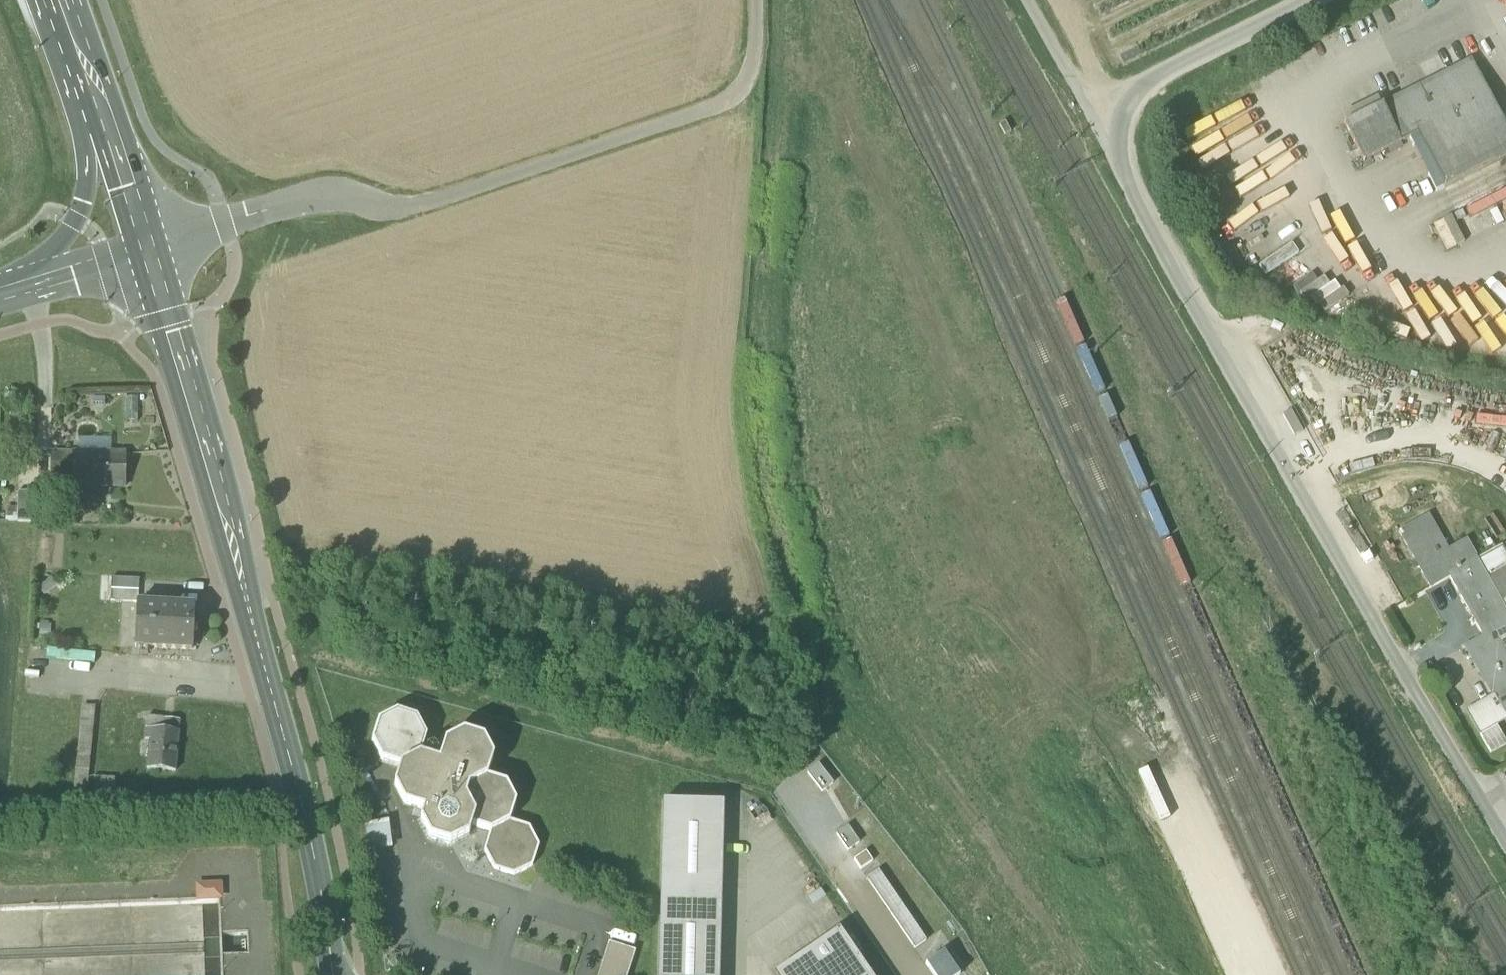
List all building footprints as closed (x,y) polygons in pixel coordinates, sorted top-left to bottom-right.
[(1471,61),(1382,106),(1400,143),(1417,135),(1489,98),(1471,61)] [(1489,98),(1417,135),(1444,189),(1505,157),(1505,130),(1489,98)] [(1363,162),(1400,143),(1382,106),(1344,125),(1363,162)] [(1504,216),(1505,215),(1505,191),(1496,195),(1504,216)] [(1446,251),(1463,242),(1449,216),(1432,225),(1446,251)] [(1270,329),(1280,333),(1282,327),(1273,323),(1270,329)] [(138,423),(137,398),(125,398),(125,423),(138,423)] [(79,440),(79,455),(111,455),(111,441),(79,440)] [(48,472),(47,478),(73,478),(74,455),(48,454),(48,472)] [(73,487),(124,488),(124,456),(111,455),(79,455),(74,455),(73,478),(73,487)] [(73,487),(73,478),(47,478),(47,487),(73,487)] [(17,524),(36,525),(36,495),(17,494),(17,524)] [(1399,534),(1430,588),(1449,577),(1449,576),(1477,561),(1477,560),(1466,542),(1447,552),(1427,518),(1399,534)] [(1478,562),(1488,581),(1505,571),(1505,559),(1500,549),(1478,562)] [(1488,581),(1478,562),(1477,561),(1449,576),(1449,577),(1483,638),(1492,633),(1493,634),(1505,627),(1505,612),(1500,602),(1505,599),(1505,571),(1488,581)] [(51,579),(38,590),(44,598),(57,588),(51,579)] [(111,579),(111,591),(139,593),(139,581),(111,579)] [(138,605),(139,593),(111,591),(110,603),(137,605),(138,605)] [(139,656),(148,656),(148,650),(192,652),(194,608),(138,605),(137,605),(135,649),(140,649),(139,656)] [(50,639),(51,625),(40,624),(39,639),(50,639)] [(1493,634),(1492,633),(1483,638),(1464,648),(1492,698),(1505,720),(1505,627),(1493,634)] [(1467,713),(1479,735),(1495,726),(1505,720),(1492,698),(1467,713)] [(83,708),(75,790),(87,791),(95,708),(83,708)] [(494,871),(514,877),(532,868),(539,847),(529,829),(510,823),(516,803),(506,785),(487,779),(493,759),(484,741),(464,734),(445,744),(439,763),(420,757),(427,738),(417,720),(397,713),(378,723),(372,743),(381,762),(401,768),(395,787),(404,806),(423,812),(420,821),(430,840),(450,846),(469,837),(472,827),(490,833),(484,852),(494,871)] [(180,722),(147,719),(146,731),(179,734),(180,722)] [(1479,735),(1491,756),(1505,747),(1505,745),(1495,726),(1479,735)] [(179,734),(146,731),(145,741),(150,742),(147,770),(175,773),(179,734)] [(658,974),(718,974),(723,804),(663,803),(658,974)] [(365,824),(368,852),(392,850),(389,822),(365,824)] [(867,880),(914,950),(926,942),(878,872),(867,880)] [(199,899),(220,898),(219,887),(198,888),(199,899)] [(839,931),(774,974),(869,974),(839,931)] [(635,953),(608,944),(599,974),(628,974),(635,953)] [(931,974),(958,974),(943,954),(925,966),(931,974)]
